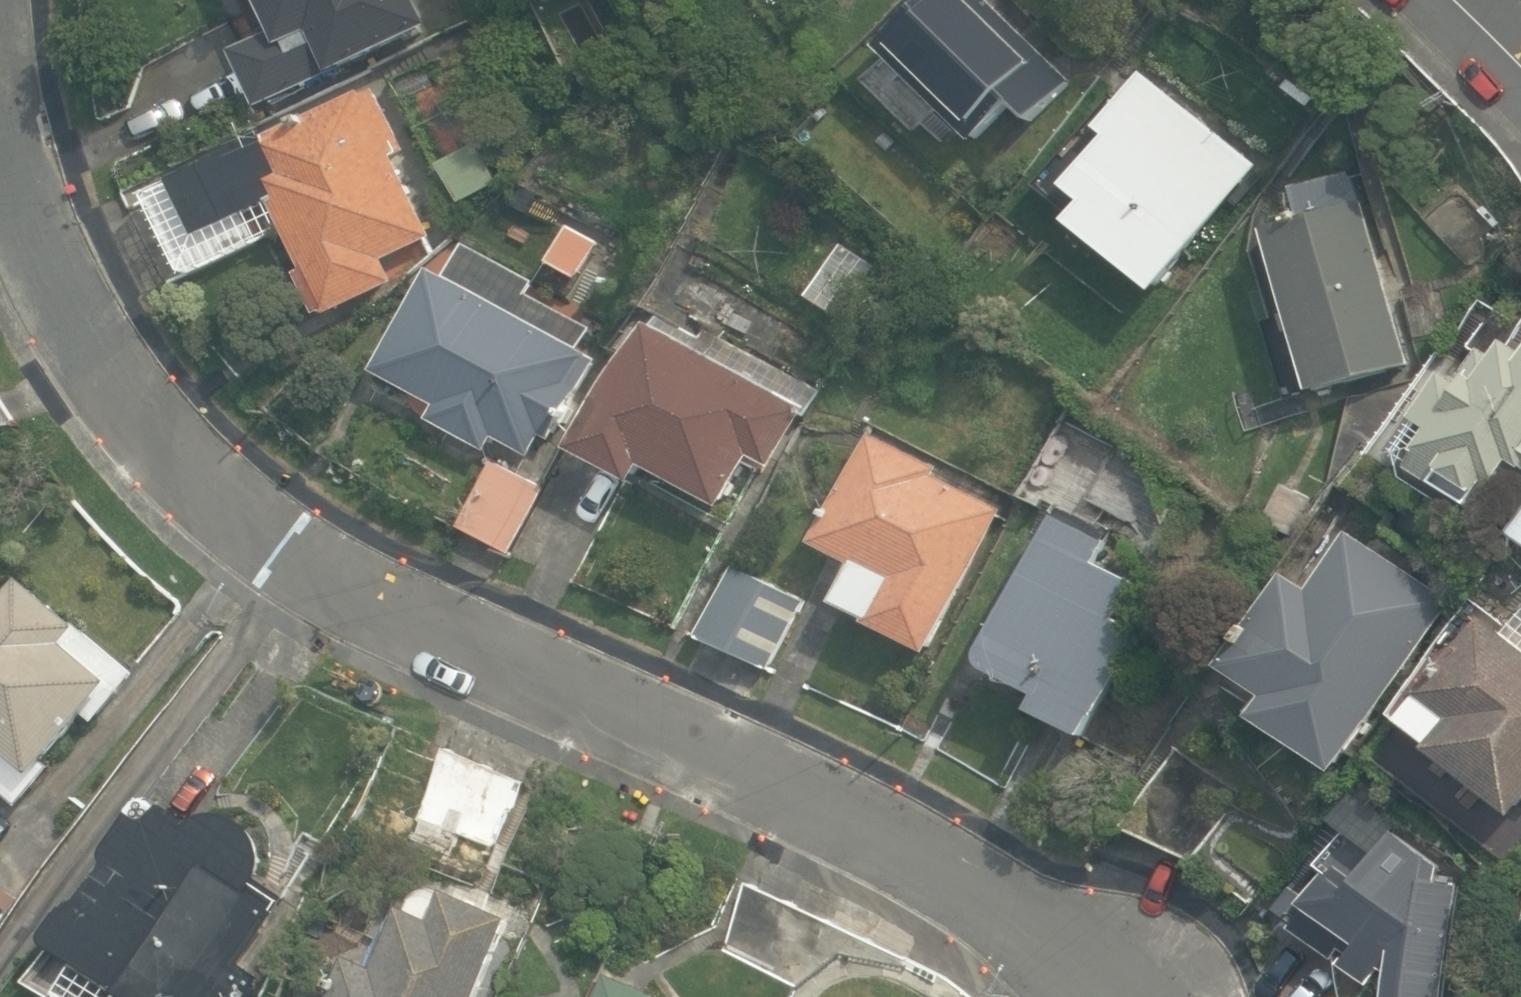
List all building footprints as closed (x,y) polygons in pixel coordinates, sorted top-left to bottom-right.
[(266,108),(326,79),(440,26),(428,0),(266,0),(281,31),(239,51),(266,108)] [(979,142),(1016,104),(1034,122),(1075,81),(1056,62),(992,0),(923,0),(879,45),(979,142)] [(1070,222),(1159,293),(1262,164),(1143,70),(1097,128),(1106,136),(1066,186),(1086,202),(1070,222)] [(200,239),(275,205),(306,272),(299,275),(318,316),(325,313),(327,318),(397,285),(387,264),(438,240),(400,156),(411,151),(382,88),(366,95),(364,90),(172,178),(200,239)] [(443,164),(465,203),(502,183),(479,144),(443,164)] [(1269,233),(1315,393),(1411,365),(1365,202),(1361,203),(1352,173),(1296,189),(1306,222),(1269,233)] [(552,262),(580,278),(600,242),(572,226),(552,262)] [(843,240),(805,302),(842,324),(879,262),(843,240)] [(538,281),(465,244),(448,278),(431,270),(375,372),(437,406),(430,420),(489,451),(496,440),(532,458),(544,437),(555,441),(582,389),(574,385),(589,352),(581,349),(591,328),(530,293),(538,281)] [(650,466),(725,507),(753,455),(774,466),(806,407),(649,322),(580,450),(640,483),(650,466)] [(1508,344),(1494,363),(1481,351),(1462,386),(1447,376),(1416,423),(1421,425),(1401,456),(1406,479),(1471,525),(1478,512),(1495,524),(1520,483),(1520,354),(1508,344)] [(20,426),(0,393),(0,428),(20,426)] [(872,626),(933,656),(1005,509),(938,476),(941,469),(871,435),(817,544),(859,565),(841,603),(875,620),(872,626)] [(461,526),(512,553),(547,488),(497,461),(461,526)] [(1294,538),(1314,499),(1285,483),(1264,522),(1294,538)] [(1084,735),(1088,736),(1143,634),(1119,621),(1137,584),(1098,565),(1116,528),(1086,513),(1079,527),(1057,517),(990,653),(989,662),(997,673),(1046,697),(1038,713),(1084,735)] [(1520,547),(1520,524),(1511,540),(1520,547)] [(1256,717),(1340,772),(1453,600),(1349,531),(1311,589),(1287,573),(1226,666),(1271,695),(1256,717)] [(699,638),(771,672),(807,597),(735,563),(699,638)] [(23,807),(56,768),(51,764),(90,716),(99,723),(126,691),(142,671),(126,658),(30,578),(0,614),(0,788),(23,807)] [(1520,800),(1520,654),(1474,618),(1413,697),(1415,699),(1396,723),(1424,745),(1421,748),(1509,816),(1520,800)] [(416,816),(495,851),(525,782),(447,747),(416,816)] [(277,913),(245,891),(267,860),(252,827),(239,817),(203,816),(194,829),(151,799),(112,856),(120,861),(91,902),(82,895),(49,942),(58,948),(35,981),(57,996),(246,996),(258,979),(240,966),(277,913)] [(1459,885),(1438,883),(1438,869),(1388,838),(1356,883),(1337,864),(1291,930),(1333,962),(1342,951),(1368,988),(1383,970),(1390,976),(1385,996),(1444,996),(1459,885)] [(717,951),(797,988),(829,919),(749,882),(717,951)] [(20,899),(0,884),(0,926),(20,899)] [(515,920),(451,891),(437,921),(407,908),(380,969),(351,956),(332,996),(481,996),(515,920)] [(617,975),(608,996),(667,996),(617,975)]
